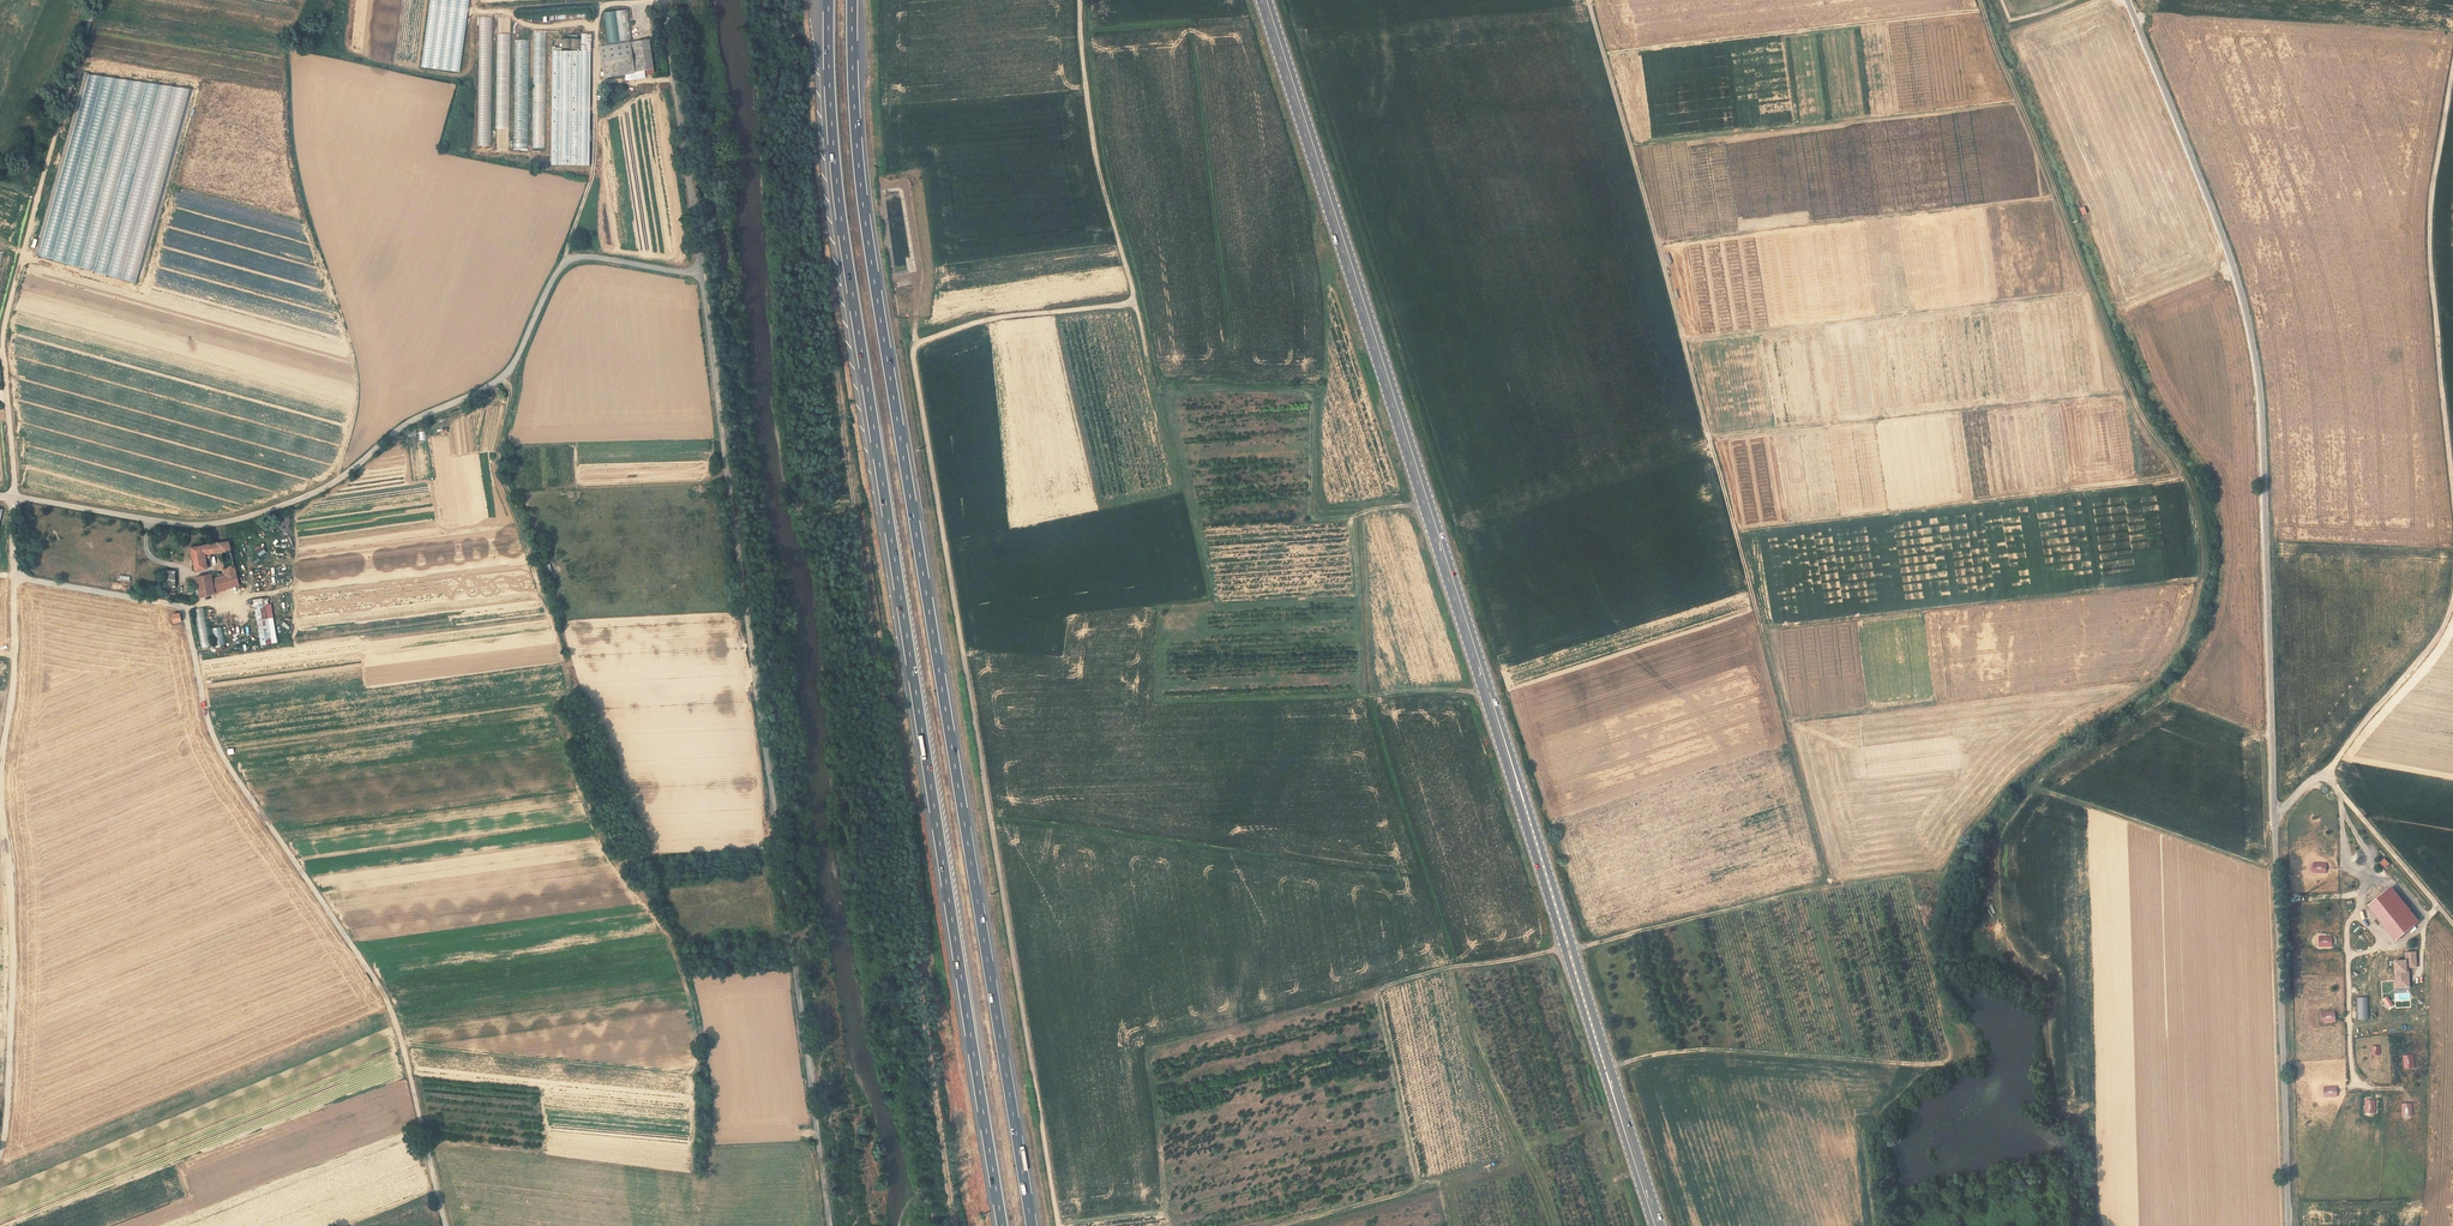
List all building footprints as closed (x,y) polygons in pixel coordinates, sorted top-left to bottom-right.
[(470,0),(430,0),(422,68),(461,73),(470,0)] [(627,9),(604,13),(608,44),(632,40),(627,9)] [(492,146),(492,18),(478,18),(478,146),(492,146)] [(510,140),(510,18),(497,18),(496,140),(510,140)] [(533,150),(546,150),(546,32),(533,32),(533,150)] [(582,41),(581,53),(590,53),(590,35),(582,35),(582,41)] [(516,40),(515,148),(528,148),(529,40),(516,40)] [(562,41),(561,53),(581,53),(582,41),(562,41)] [(648,41),(643,41),(600,47),(603,78),(634,74),(633,73),(643,72),(648,71),(653,70),(649,41),(648,41)] [(229,540),(193,548),(192,551),(197,568),(210,565),(208,556),(211,555),(210,551),(221,548),(224,560),(221,561),(222,566),(225,565),(226,570),(211,576),(210,572),(197,575),(202,598),(239,585),(229,540)] [(175,571),(165,571),(165,595),(175,595),(175,571)] [(260,645),(277,643),(272,603),(269,603),(269,597),(254,599),(260,645)] [(195,609),(200,647),(209,646),(204,607),(195,609)] [(180,614),(171,616),(174,625),(182,622),(180,614)] [(224,644),(222,627),(213,627),(214,645),(224,644)] [(2384,857),(2379,862),(2385,869),(2390,863),(2384,857)] [(2325,873),(2325,862),(2311,863),(2311,874),(2325,873)] [(2377,888),(2365,896),(2369,902),(2367,904),(2393,940),(2419,922),(2392,885),(2381,893),(2377,888)] [(2332,947),(2331,936),(2318,937),(2318,948),(2332,947)] [(2416,952),(2406,952),(2406,960),(2395,961),(2396,981),(2400,981),(2400,987),(2410,987),(2409,967),(2417,967),(2416,952)] [(2388,1011),(2395,1006),(2388,995),(2381,999),(2388,1011)] [(2368,996),(2357,997),(2358,1020),(2369,1019),(2368,996)] [(2321,1023),(2335,1022),(2335,1011),(2321,1012),(2321,1023)] [(2414,1054),(2403,1055),(2403,1068),(2414,1068),(2414,1054)] [(2379,1066),(2380,1057),(2372,1056),(2371,1065),(2379,1066)] [(2323,1098),(2337,1098),(2337,1086),(2324,1086),(2323,1098)] [(2365,1113),(2377,1112),(2377,1099),(2365,1099),(2365,1113)] [(2402,1102),(2402,1116),(2414,1116),(2413,1102),(2402,1102)]
